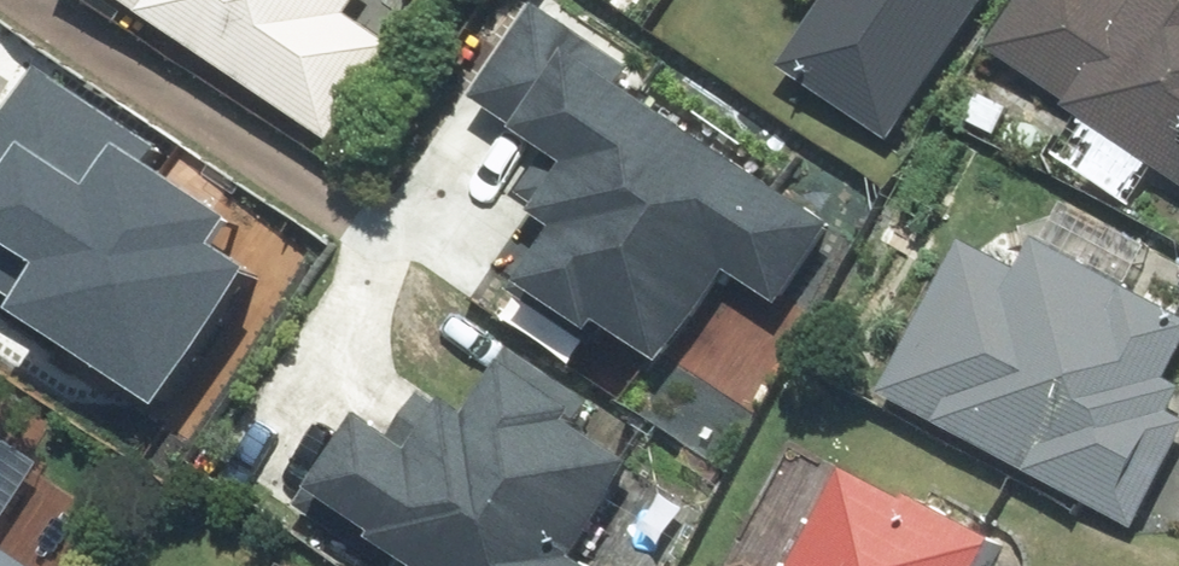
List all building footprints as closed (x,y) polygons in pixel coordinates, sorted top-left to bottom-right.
[(342,148),(410,50),(369,21),(384,0),(128,0),(342,148)] [(786,77),(901,151),(997,0),(835,0),(786,77)] [(1063,152),(1142,210),(1168,175),(1178,184),(1178,0),(1149,0),(1147,2),(1144,0),(1050,0),(1008,56),(1089,117),(1063,152)] [(783,309),(844,221),(639,80),(651,63),(563,2),(498,95),(599,165),(555,228),(576,243),(540,296),(667,384),(740,278),(783,309)] [(1027,269),(977,241),(893,392),(1132,526),(1178,443),(1178,289),(1107,248),(1096,267),(1044,238),(1027,269)] [(385,417),(331,494),(435,565),(587,565),(580,561),(654,455),(517,359),(474,420),(439,395),(411,435),(385,417)] [(98,497),(0,430),(0,565),(50,565),(98,497)] [(795,440),(730,565),(1011,565),(1017,554),(795,440)]
